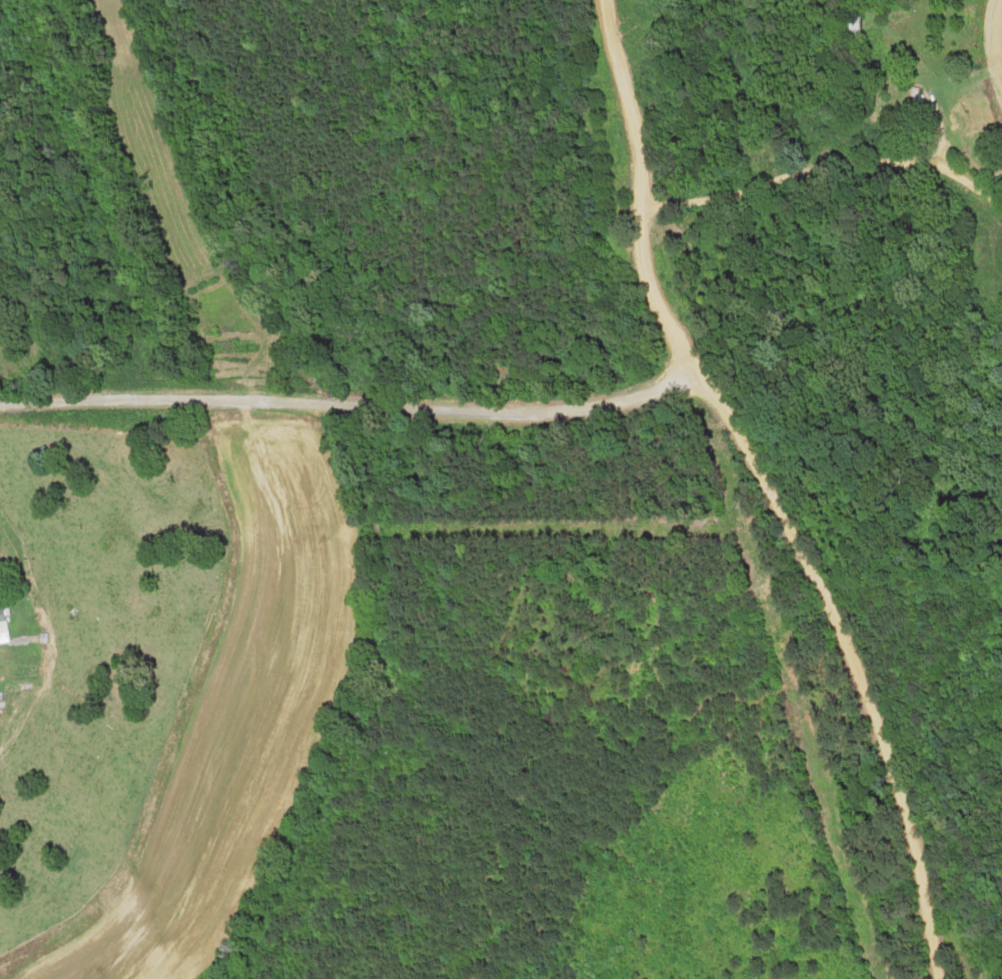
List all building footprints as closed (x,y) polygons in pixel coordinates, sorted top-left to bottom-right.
[(837,9),(837,38),(859,38),(859,9),(837,9)] [(919,107),(919,90),(911,90),(911,107),(919,107)]
